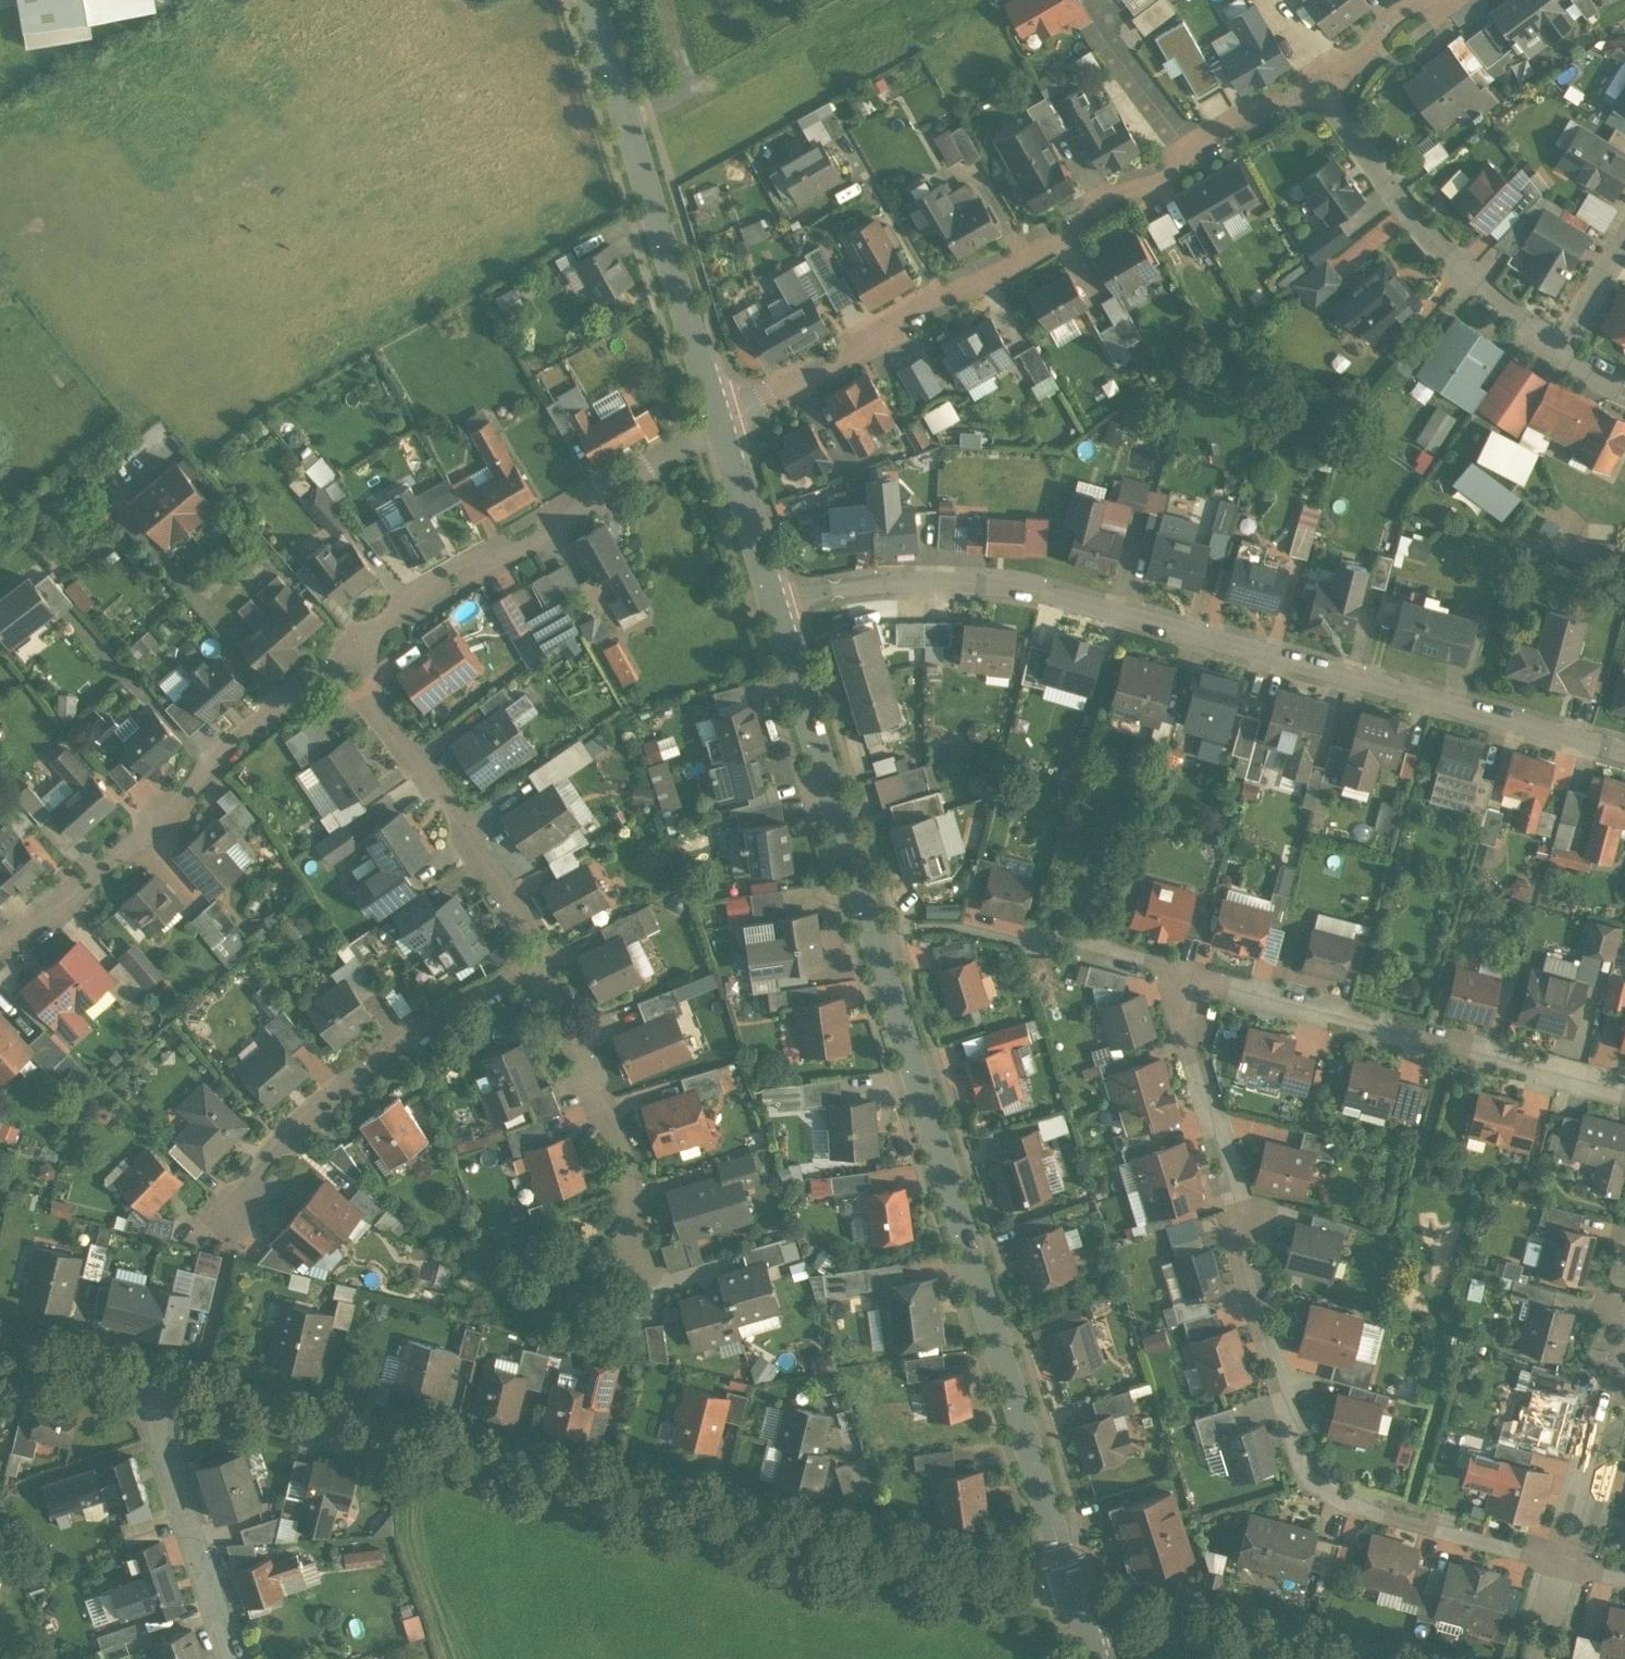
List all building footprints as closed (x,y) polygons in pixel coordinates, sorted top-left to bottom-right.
[(25,46),(90,34),(87,17),(154,6),(153,0),(17,0),(25,46)] [(1007,4),(1022,30),(1036,22),(1042,32),(1072,15),(1063,0),(1013,0),(1007,4)] [(1167,0),(1153,0),(1131,17),(1144,34),(1175,10),(1167,0)] [(1305,1),(1329,34),(1347,20),(1347,19),(1366,5),(1367,6),(1368,5),(1365,0),(1307,0),(1305,1)] [(1491,13),(1495,17),(1466,40),(1483,63),(1486,67),(1515,45),(1519,51),(1523,48),(1519,43),(1540,27),(1550,40),(1572,23),(1562,10),(1563,10),(1556,0),(1508,0),(1491,13)] [(1255,4),(1228,19),(1243,44),(1269,29),(1255,4)] [(1221,83),(1184,20),(1155,36),(1168,58),(1161,62),(1171,79),(1178,75),(1181,82),(1186,79),(1196,97),(1221,83)] [(1221,57),(1220,57),(1240,91),(1290,63),(1270,29),(1269,29),(1243,44),(1232,50),(1221,57)] [(1466,40),(1461,33),(1446,44),(1449,48),(1450,48),(1469,73),(1483,63),(1466,40)] [(1223,35),(1212,42),(1220,57),(1221,57),(1232,50),(1223,35)] [(1085,72),(1101,65),(1094,47),(1077,54),(1085,72)] [(1449,48),(1433,60),(1435,62),(1406,84),(1439,127),(1440,126),(1438,122),(1468,99),(1478,111),(1472,116),(1474,119),(1482,113),(1482,112),(1496,102),(1483,84),(1480,87),(1469,73),(1450,48),(1449,48)] [(1085,86),(1082,80),(1047,100),(1064,129),(1074,123),(1082,137),(1103,126),(1081,88),(1085,86)] [(1614,104),(1624,111),(1624,86),(1614,104)] [(1047,100),(1045,97),(1026,107),(1034,121),(1045,140),(1064,129),(1047,100)] [(844,130),(831,108),(818,116),(831,138),(844,130)] [(1082,137),(1082,138),(1101,172),(1140,149),(1121,116),(1103,126),(1082,137)] [(1604,120),(1603,121),(1615,128),(1605,144),(1624,156),(1624,133),(1604,120)] [(1045,140),(1034,121),(999,141),(1020,177),(1018,178),(1036,209),(1073,188),(1045,140)] [(981,156),(962,124),(949,132),(968,164),(981,156)] [(1581,129),(1563,158),(1576,166),(1573,172),(1611,195),(1624,173),(1624,156),(1605,144),(1581,129)] [(1439,141),(1418,156),(1428,170),(1449,154),(1439,141)] [(819,142),(778,165),(799,201),(817,191),(816,188),(838,175),(819,142)] [(1333,160),(1305,180),(1314,192),(1309,196),(1320,210),(1322,209),(1330,221),(1361,199),(1333,160)] [(1236,162),(1178,195),(1196,226),(1198,230),(1218,218),(1256,196),(1236,162)] [(1488,163),(1454,200),(1485,230),(1508,206),(1520,193),(1517,190),(1488,163)] [(1517,190),(1520,193),(1508,206),(1519,217),(1526,210),(1541,193),(1529,177),(1517,190)] [(979,197),(956,210),(947,195),(953,192),(953,191),(947,181),(941,184),(941,183),(908,202),(924,230),(939,221),(958,254),(975,245),(974,243),(997,230),(998,231),(999,231),(980,197),(979,197)] [(971,185),(966,184),(953,191),(953,192),(947,195),(956,210),(979,197),(971,185)] [(718,185),(694,194),(699,208),(723,199),(718,185)] [(1590,189),(1577,211),(1606,227),(1619,205),(1590,189)] [(1519,217),(1494,244),(1512,255),(1520,241),(1524,243),(1539,218),(1526,210),(1519,217)] [(1587,236),(1544,210),(1539,218),(1524,243),(1537,250),(1524,272),(1554,290),(1566,271),(1569,273),(1571,269),(1568,267),(1577,253),(1575,249),(1580,241),(1584,241),(1587,236)] [(1218,218),(1198,230),(1210,250),(1230,238),(1218,218)] [(892,246),(876,219),(847,235),(863,263),(851,270),(871,305),(913,281),(902,263),(906,260),(900,249),(895,251),(892,247),(892,246)] [(1198,230),(1196,226),(1182,234),(1196,258),(1210,250),(1198,230)] [(1135,235),(1112,248),(1111,247),(1094,257),(1115,293),(1156,269),(1136,233),(1134,234),(1135,235)] [(611,243),(578,262),(598,298),(631,280),(611,243)] [(838,278),(819,244),(804,253),(836,310),(857,298),(843,275),(838,278)] [(1326,261),(1295,284),(1315,307),(1344,282),(1326,261)] [(1385,262),(1334,305),(1356,330),(1373,316),(1385,330),(1394,323),(1419,302),(1385,262)] [(810,298),(792,269),(777,277),(794,308),(765,325),(774,341),(785,335),(793,348),(827,329),(809,299),(810,298)] [(1068,272),(1029,295),(1047,327),(1087,304),(1068,272)] [(515,289),(498,299),(506,312),(523,302),(515,289)] [(1603,326),(1624,339),(1624,289),(1603,326)] [(747,306),(733,314),(746,337),(760,329),(747,306)] [(1129,314),(1113,323),(1126,346),(1142,336),(1129,314)] [(990,320),(963,335),(962,334),(943,344),(967,385),(1013,358),(990,317),(988,318),(990,320)] [(1456,317),(1417,372),(1472,410),(1485,390),(1477,384),(1502,348),(1456,317)] [(1113,323),(1098,332),(1117,365),(1132,356),(1126,346),(1113,323)] [(1385,330),(1381,334),(1386,340),(1399,326),(1394,323),(1385,330)] [(1386,340),(1381,345),(1398,362),(1416,344),(1410,339),(1411,338),(1400,326),(1386,340)] [(1051,374),(1034,344),(1019,352),(1036,382),(1051,374)] [(1416,344),(1398,362),(1408,371),(1425,353),(1416,344)] [(925,351),(898,366),(917,400),(945,385),(925,351)] [(1549,382),(1513,358),(1479,408),(1521,437),(1549,382)] [(867,372),(825,397),(846,433),(869,420),(877,433),(896,421),(867,372)] [(1521,437),(1519,441),(1542,452),(1551,434),(1557,422),(1555,421),(1570,392),(1549,381),(1521,437)] [(579,387),(559,398),(577,432),(592,424),(582,407),(588,404),(579,387)] [(1597,405),(1570,392),(1555,421),(1557,422),(1583,435),(1597,405)] [(934,429),(962,415),(951,395),(924,409),(934,429)] [(577,432),(559,398),(546,405),(566,438),(577,432)] [(592,424),(577,432),(595,462),(645,433),(628,403),(592,424)] [(1417,436),(1435,448),(1456,415),(1438,403),(1417,436)] [(1597,405),(1583,435),(1578,443),(1580,444),(1592,450),(1614,461),(1624,440),(1624,419),(1597,405)] [(515,463),(490,419),(471,431),(478,444),(490,464),(496,474),(515,463)] [(917,419),(904,427),(917,448),(930,441),(917,419)] [(809,421),(782,437),(787,446),(779,451),(794,477),(811,467),(814,473),(832,462),(829,457),(830,457),(809,421)] [(1583,435),(1557,422),(1551,434),(1578,448),(1580,444),(1578,443),(1583,435)] [(866,425),(847,436),(860,456),(878,445),(866,425)] [(1533,452),(1492,431),(1480,453),(1482,455),(1476,463),(1472,460),(1458,479),(1502,511),(1515,493),(1509,488),(1519,474),(1521,475),(1533,452)] [(490,464),(478,444),(468,450),(480,470),(490,464)] [(1614,461),(1592,450),(1587,460),(1609,471),(1614,461)] [(198,467),(187,454),(178,462),(193,480),(198,476),(205,484),(211,478),(199,465),(198,467)] [(193,480),(178,462),(132,500),(166,541),(211,503),(193,480)] [(496,474),(478,484),(497,518),(535,496),(515,463),(496,474)] [(894,481),(872,483),(872,478),(869,478),(872,503),(871,503),(872,509),(891,507),(888,484),(894,483),(894,481)] [(1148,487),(1123,480),(1117,502),(1142,509),(1148,487)] [(317,481),(313,485),(314,485),(302,496),(316,512),(328,502),(329,503),(333,499),(317,481)] [(409,488),(395,496),(408,518),(422,510),(409,488)] [(1099,502),(1077,496),(1078,492),(1076,491),(1068,521),(1079,524),(1069,558),(1111,570),(1121,533),(1095,527),(1103,499),(1101,498),(1099,502)] [(1238,502),(1220,497),(1211,530),(1229,535),(1238,502)] [(329,503),(328,502),(316,512),(333,531),(345,520),(329,503)] [(871,503),(829,506),(830,508),(832,525),(831,526),(833,546),(875,542),(872,509),(871,503)] [(891,507),(872,509),(875,542),(875,549),(894,547),(894,546),(916,544),(916,545),(918,544),(914,505),(891,507)] [(408,518),(390,529),(410,565),(444,546),(424,509),(422,510),(408,518)] [(938,544),(956,544),(956,509),(938,509),(938,544)] [(1162,514),(1150,511),(1143,534),(1156,538),(1158,531),(1162,514)] [(987,519),(968,517),(966,533),(986,535),(987,519)] [(1024,522),(987,519),(986,535),(984,550),(984,554),(1022,558),(1023,556),(1043,558),(1047,521),(1024,518),(1024,522)] [(605,523),(572,542),(593,578),(608,570),(626,560),(626,559),(605,523)] [(1298,524),(1290,551),(1308,555),(1315,528),(1298,524)] [(1208,545),(1158,531),(1156,538),(1147,573),(1197,587),(1208,545)] [(986,535),(966,533),(964,548),(984,550),(986,535)] [(1431,556),(1431,533),(1400,533),(1400,555),(1431,556)] [(353,543),(337,555),(328,543),(308,558),(309,559),(332,590),(341,601),(377,573),(353,543)] [(1377,552),(1369,583),(1385,587),(1393,556),(1377,552)] [(1289,568),(1238,553),(1227,593),(1278,608),(1289,568)] [(332,590),(309,559),(295,571),(320,600),(332,590)] [(626,560),(608,570),(623,596),(625,600),(643,590),(626,560)] [(1366,566),(1346,561),(1340,585),(1360,591),(1366,566)] [(546,575),(534,581),(533,580),(532,580),(546,604),(559,596),(546,573),(545,573),(546,575)] [(256,629),(241,642),(265,669),(266,668),(271,674),(298,650),(293,644),(321,619),(297,592),(295,594),(278,574),(257,592),(275,612),(269,617),(256,629)] [(0,599),(0,629),(11,642),(53,609),(54,609),(40,591),(29,576),(0,599)] [(1340,585),(1319,580),(1309,617),(1310,617),(1308,624),(1328,629),(1330,622),(1351,628),(1361,591),(1360,591),(1340,585)] [(60,587),(54,581),(40,591),(54,609),(53,609),(58,615),(73,603),(60,587)] [(623,596),(610,604),(618,617),(641,604),(649,600),(643,590),(625,600),(623,596)] [(510,593),(493,603),(511,635),(529,625),(510,593)] [(1400,597),(1384,593),(1378,617),(1394,621),(1400,597)] [(269,617),(251,597),(238,608),(256,629),(269,617)] [(1475,618),(1404,598),(1392,640),(1476,663),(1486,625),(1474,622),(1475,618)] [(641,604),(618,617),(624,627),(647,614),(641,604)] [(599,610),(581,621),(593,641),(612,629),(599,610)] [(1548,610),(1537,649),(1514,642),(1507,670),(1531,676),(1531,678),(1565,687),(1583,619),(1548,610)] [(1100,625),(1053,612),(1041,659),(1087,672),(1100,625)] [(448,616),(421,635),(432,650),(450,637),(451,638),(459,632),(448,616)] [(923,622),(896,622),(896,643),(923,643),(923,622)] [(951,622),(923,622),(923,643),(951,643),(951,622)] [(1017,629),(965,623),(961,662),(1013,668),(1017,629)] [(870,625),(833,636),(861,729),(898,718),(870,625)] [(432,650),(401,673),(411,686),(416,688),(428,704),(457,683),(453,677),(470,665),(451,638),(450,637),(432,650)] [(619,641),(605,649),(625,683),(638,676),(619,641)] [(1172,667),(1126,655),(1111,709),(1155,721),(1157,722),(1161,707),(1172,667)] [(1595,663),(1579,658),(1571,687),(1587,692),(1595,663)] [(220,659),(209,668),(203,662),(190,673),(196,680),(185,689),(193,699),(209,716),(209,717),(244,687),(220,659)] [(1241,677),(1199,666),(1189,702),(1190,702),(1209,707),(1203,729),(1201,737),(1222,743),(1230,713),(1231,713),(1241,677)] [(1623,669),(1613,707),(1624,710),(1624,669),(1623,669)] [(503,686),(479,704),(489,718),(503,708),(503,709),(514,700),(503,686)] [(1325,700),(1279,687),(1265,739),(1270,740),(1291,745),(1284,767),(1304,774),(1325,700)] [(185,690),(166,707),(174,716),(174,715),(193,699),(185,689),(185,690)] [(525,692),(514,700),(503,709),(517,727),(538,711),(525,692)] [(193,699),(174,715),(190,733),(209,716),(193,699)] [(1209,707),(1190,702),(1185,723),(1203,729),(1209,707)] [(753,703),(712,715),(724,756),(724,757),(754,749),(765,745),(753,703)] [(181,742),(149,706),(134,718),(140,725),(119,741),(146,772),(181,742)] [(1175,710),(1161,707),(1157,722),(1155,721),(1148,745),(1164,750),(1175,710)] [(489,718),(454,744),(482,782),(510,762),(506,757),(528,741),(517,727),(503,709),(503,708),(489,718)] [(1390,717),(1361,709),(1350,748),(1342,776),(1344,777),(1370,784),(1377,756),(1394,760),(1405,721),(1404,721),(1405,716),(1391,713),(1390,717)] [(1261,717),(1243,712),(1232,752),(1250,757),(1255,736),(1261,717)] [(112,716),(94,732),(102,741),(120,725),(112,716)] [(674,729),(646,741),(653,759),(682,748),(674,729)] [(1479,742),(1444,732),(1434,766),(1437,767),(1470,776),(1475,757),(1479,742)] [(581,736),(557,754),(570,770),(593,752),(581,736)] [(1250,757),(1245,775),(1256,779),(1258,779),(1270,740),(1265,739),(1255,736),(1250,757)] [(1222,743),(1201,737),(1197,754),(1218,760),(1222,743)] [(348,739),(314,762),(341,803),(342,804),(356,794),(376,780),(348,739)] [(1350,748),(1330,743),(1324,764),(1320,779),(1342,785),(1344,777),(1342,776),(1350,748)] [(92,776),(68,749),(53,762),(76,788),(77,790),(92,776)] [(764,787),(754,749),(724,757),(724,756),(710,760),(721,799),(746,792),(764,787)] [(1405,749),(1399,773),(1411,776),(1417,752),(1405,749)] [(1554,763),(1512,752),(1501,789),(1523,795),(1542,801),(1543,801),(1554,763)] [(649,762),(665,806),(683,800),(668,755),(649,762)] [(554,756),(529,774),(539,789),(564,771),(554,756)] [(1470,776),(1437,767),(1430,793),(1471,804),(1480,773),(1484,759),(1475,757),(1470,776)] [(139,780),(121,761),(110,771),(128,791),(139,780)] [(1324,764),(1312,761),(1305,785),(1318,789),(1320,779),(1324,764)] [(922,764),(898,772),(906,798),(907,800),(931,792),(931,790),(922,764)] [(1471,804),(1470,808),(1484,812),(1486,806),(1494,777),(1480,773),(1471,804)] [(1256,779),(1245,775),(1233,816),(1247,820),(1256,795),(1251,793),(1256,779)] [(1605,777),(1605,778),(1593,775),(1587,793),(1600,797),(1595,813),(1595,814),(1584,853),(1591,855),(1611,860),(1621,821),(1624,822),(1624,782),(1605,777)] [(92,776),(77,790),(76,788),(52,809),(53,810),(77,837),(116,803),(92,776)] [(764,787),(746,792),(751,807),(780,798),(776,784),(764,787)] [(52,810),(29,785),(16,797),(39,822),(53,810),(52,810)] [(553,785),(505,819),(530,856),(579,823),(553,785)] [(1582,791),(1567,787),(1559,818),(1574,822),(1582,791)] [(931,792),(907,800),(906,798),(896,801),(903,820),(891,824),(906,875),(946,863),(931,813),(943,810),(937,788),(931,790),(931,792)] [(1329,793),(1318,789),(1317,790),(1311,814),(1322,817),(1329,793)] [(356,794),(342,804),(341,803),(333,809),(343,824),(366,808),(356,794)] [(1523,795),(1515,825),(1534,830),(1540,809),(1542,801),(1523,795)] [(13,798),(0,809),(0,815),(19,837),(20,837),(36,824),(13,798)] [(751,807),(735,811),(737,825),(783,819),(780,798),(751,807)] [(1484,812),(1477,840),(1494,844),(1503,810),(1486,806),(1484,812)] [(1540,809),(1534,830),(1547,833),(1553,812),(1540,809)] [(429,854),(400,813),(364,838),(385,868),(391,878),(392,879),(403,871),(429,854)] [(1,874),(14,889),(15,889),(44,864),(20,837),(19,837),(0,815),(0,873),(1,874)] [(1584,853),(1566,848),(1574,822),(1559,818),(1548,857),(1588,868),(1591,855),(1584,853)] [(218,819),(177,855),(211,894),(240,869),(221,848),(233,837),(218,819)] [(783,819),(737,825),(739,846),(747,845),(750,870),(791,865),(785,819),(783,819)] [(343,824),(317,843),(331,863),(357,844),(343,824)] [(572,849),(550,861),(560,880),(582,868),(572,849)] [(978,856),(968,894),(984,898),(992,868),(993,868),(995,860),(978,856)] [(1280,876),(1298,876),(1299,863),(1280,863),(1280,876)] [(560,880),(545,888),(565,923),(588,910),(586,906),(604,896),(587,865),(582,868),(560,880)] [(378,868),(356,882),(378,915),(383,912),(370,893),(391,878),(385,868),(380,871),(378,868)] [(993,868),(992,868),(984,898),(982,908),(1021,918),(1023,908),(1028,905),(1031,894),(1028,889),(1031,877),(993,868)] [(391,878),(370,893),(383,912),(415,889),(403,871),(392,879),(391,878)] [(0,876),(0,902),(7,896),(6,896),(14,889),(1,874),(0,876)] [(156,874),(127,900),(153,929),(182,903),(156,874)] [(1136,892),(1127,925),(1180,939),(1181,934),(1189,904),(1191,895),(1151,885),(1148,895),(1136,892)] [(779,888),(748,893),(750,912),(782,908),(779,888)] [(1273,890),(1267,910),(1268,911),(1265,925),(1279,929),(1289,894),(1273,890)] [(424,891),(393,912),(406,931),(420,921),(419,920),(436,908),(424,891)] [(436,908),(419,920),(420,921),(431,937),(438,947),(454,936),(457,941),(476,928),(454,896),(436,908)] [(237,923),(216,898),(203,910),(223,935),(237,923)] [(1267,910),(1224,899),(1213,941),(1231,946),(1232,949),(1242,952),(1245,950),(1257,953),(1265,925),(1268,911),(1267,910)] [(1181,934),(1199,940),(1208,909),(1189,904),(1181,934)] [(636,909),(601,926),(609,943),(621,937),(625,945),(648,934),(636,909)] [(814,913),(768,919),(774,970),(820,964),(814,913)] [(1620,927),(1588,918),(1580,948),(1582,949),(1578,963),(1574,980),(1575,980),(1584,949),(1612,956),(1612,955),(1614,956),(1622,928),(1619,928),(1620,927)] [(420,921),(406,931),(417,947),(431,937),(420,921)] [(1353,928),(1350,939),(1351,939),(1344,966),(1358,970),(1368,932),(1353,928)] [(1350,939),(1313,929),(1303,965),(1341,975),(1344,966),(1351,939),(1350,939)] [(609,943),(582,956),(601,996),(640,977),(625,945),(621,937),(609,943)] [(959,938),(933,947),(937,961),(964,953),(959,938)] [(972,941),(960,938),(959,938),(964,953),(966,961),(972,959),(976,958),(972,941)] [(106,972),(79,942),(47,969),(45,971),(78,1009),(106,984),(112,979),(106,972)] [(1578,963),(1560,958),(1555,975),(1574,980),(1578,963)] [(966,961),(939,969),(952,1010),(984,1000),(972,959),(966,961)] [(120,960),(106,972),(112,979),(106,984),(123,1003),(143,986),(120,960)] [(1518,965),(1503,961),(1501,970),(1516,974),(1518,965)] [(1126,973),(1088,964),(1083,982),(1121,992),(1126,973)] [(1499,978),(1457,967),(1446,1009),(1488,1020),(1494,997),(1499,978)] [(78,1009),(45,971),(47,969),(46,968),(34,978),(36,979),(28,986),(28,993),(40,1007),(42,1006),(55,1022),(56,1021),(63,1029),(80,1014),(76,1010),(78,1009)] [(1555,975),(1531,968),(1518,1018),(1521,1019),(1523,1023),(1535,1026),(1538,1024),(1571,1033),(1584,983),(1575,980),(1574,980),(1555,975)] [(1516,974),(1501,970),(1499,978),(1494,997),(1508,1001),(1516,974)] [(1610,974),(1602,1006),(1619,1010),(1624,987),(1624,978),(1610,974)] [(345,980),(309,1008),(337,1044),(373,1016),(345,980)] [(817,983),(778,988),(781,1007),(797,1004),(797,1003),(819,1000),(817,983)] [(673,988),(637,1001),(646,1024),(673,1013),(674,1015),(683,1011),(673,988)] [(1140,993),(1101,1005),(1113,1044),(1152,1032),(1140,993)] [(819,1000),(797,1003),(797,1004),(799,1022),(804,1021),(808,1051),(848,1046),(841,997),(819,1000)] [(308,1039),(283,1008),(264,1024),(275,1036),(276,1036),(291,1053),(308,1039)] [(646,1024),(617,1037),(633,1076),(690,1053),(674,1015),(673,1013),(646,1024)] [(0,1014),(0,1071),(4,1075),(31,1052),(32,1051),(26,1044),(0,1014)] [(1023,1021),(985,1032),(991,1050),(1005,1046),(1005,1048),(1029,1041),(1023,1021)] [(68,1051),(45,1028),(26,1044),(32,1051),(31,1052),(47,1070),(68,1051)] [(1293,1039),(1249,1028),(1242,1057),(1241,1056),(1239,1061),(1240,1061),(1239,1066),(1283,1077),(1284,1077),(1290,1053),(1293,1039)] [(275,1036),(262,1048),(265,1051),(243,1071),(242,1079),(250,1087),(258,1088),(270,1101),(306,1070),(291,1053),(276,1036),(275,1036)] [(538,1089),(520,1044),(486,1058),(498,1088),(483,1095),(493,1120),(528,1106),(524,1095),(538,1090),(538,1089)] [(991,1050),(966,1058),(981,1105),(1019,1093),(1013,1075),(1018,1074),(1011,1053),(1007,1054),(1005,1048),(1005,1046),(991,1050)] [(1312,1059),(1290,1053),(1284,1077),(1283,1077),(1281,1085),(1304,1091),(1312,1059)] [(1125,1055),(1098,1063),(1102,1076),(1110,1074),(1110,1073),(1129,1067),(1125,1055)] [(1129,1067),(1110,1073),(1110,1074),(1119,1102),(1169,1086),(1160,1058),(1129,1067)] [(1398,1071),(1354,1059),(1343,1101),(1344,1102),(1342,1109),(1358,1114),(1360,1106),(1387,1113),(1396,1078),(1398,1071)] [(716,1066),(681,1076),(686,1093),(696,1090),(698,1097),(724,1089),(716,1066)] [(839,1077),(800,1082),(802,1107),(829,1105),(828,1103),(841,1102),(839,1077)] [(1423,1085),(1396,1078),(1387,1113),(1414,1120),(1423,1085)] [(248,1126),(205,1082),(189,1097),(204,1112),(178,1137),(181,1140),(207,1166),(248,1126)] [(800,1082),(779,1085),(783,1108),(802,1107),(800,1082)] [(550,1084),(538,1089),(538,1090),(524,1095),(528,1106),(534,1120),(543,1118),(543,1117),(561,1112),(550,1084)] [(1169,1086),(1119,1102),(1127,1130),(1128,1130),(1177,1115),(1169,1086)] [(686,1093),(644,1107),(658,1150),(710,1133),(698,1097),(696,1090),(686,1093)] [(1515,1102),(1479,1092),(1469,1133),(1485,1137),(1486,1134),(1510,1141),(1517,1114),(1512,1113),(1515,1102)] [(398,1097),(360,1124),(391,1167),(428,1140),(398,1097)] [(841,1102),(828,1103),(829,1105),(832,1154),(876,1150),(872,1100),(841,1102)] [(1067,1109),(1039,1113),(1042,1133),(1069,1129),(1067,1109)] [(1538,1113),(1533,1145),(1542,1147),(1548,1114),(1538,1113)] [(1583,1113),(1581,1119),(1572,1154),(1573,1154),(1600,1162),(1593,1187),(1616,1193),(1623,1168),(1624,1168),(1624,1124),(1583,1113)] [(1535,1119),(1517,1114),(1510,1141),(1529,1146),(1535,1119)] [(1563,1114),(1552,1154),(1571,1159),(1573,1154),(1572,1154),(1581,1119),(1563,1114)] [(543,1118),(506,1129),(515,1158),(529,1153),(528,1149),(550,1142),(547,1132),(541,1134),(537,1120),(543,1119),(543,1118)] [(1146,1125),(1128,1131),(1128,1130),(1127,1130),(1119,1132),(1123,1146),(1147,1139),(1150,1138),(1146,1125)] [(1336,1137),(1304,1129),(1298,1150),(1313,1154),(1313,1155),(1330,1160),(1336,1137)] [(1036,1130),(1008,1139),(1013,1156),(1034,1150),(1036,1157),(1043,1155),(1036,1130)] [(550,1142),(528,1149),(529,1153),(537,1178),(540,1177),(545,1194),(542,1195),(543,1197),(584,1184),(583,1182),(581,1183),(575,1165),(577,1162),(569,1136),(550,1142)] [(1123,1146),(1121,1147),(1125,1160),(1133,1158),(1133,1157),(1151,1151),(1147,1139),(1123,1146)] [(207,1166),(181,1140),(170,1151),(197,1177),(207,1166)] [(1151,1151),(1133,1157),(1133,1158),(1141,1186),(1196,1169),(1191,1153),(1187,1155),(1183,1141),(1151,1151)] [(1298,1150),(1266,1141),(1255,1183),(1302,1195),(1313,1155),(1313,1154),(1298,1150)] [(360,1169),(342,1142),(325,1154),(351,1176),(360,1169)] [(181,1179),(149,1148),(117,1181),(139,1202),(149,1212),(154,1207),(181,1179)] [(1013,1156),(994,1162),(1006,1204),(1048,1191),(1047,1189),(1046,1190),(1036,1157),(1034,1150),(1013,1156)] [(750,1152),(719,1161),(723,1175),(736,1171),(737,1172),(755,1167),(750,1152)] [(868,1169),(830,1174),(832,1192),(871,1186),(868,1169)] [(1196,1169),(1141,1186),(1150,1214),(1150,1215),(1169,1209),(1200,1200),(1196,1187),(1201,1185),(1196,1169)] [(723,1175),(670,1191),(683,1237),(699,1232),(750,1217),(737,1172),(736,1171),(723,1175)] [(830,1174),(812,1177),(815,1194),(832,1192),(830,1174)] [(347,1200),(324,1180),(291,1219),(311,1236),(318,1228),(319,1229),(321,1227),(332,1236),(355,1210),(359,1213),(360,1213),(361,1212),(347,1200)] [(384,1205),(361,1185),(347,1200),(361,1212),(360,1213),(370,1221),(384,1205)] [(903,1188),(866,1193),(868,1213),(872,1238),(872,1239),(891,1236),(894,1239),(902,1238),(904,1234),(909,1234),(903,1188)] [(163,1215),(154,1207),(149,1212),(139,1202),(131,1209),(140,1218),(136,1233),(170,1241),(175,1218),(163,1215)] [(1581,1213),(1544,1202),(1539,1221),(1550,1224),(1551,1223),(1577,1230),(1581,1213)] [(1169,1209),(1150,1215),(1150,1214),(1142,1217),(1146,1230),(1173,1222),(1169,1209)] [(1052,1212),(1014,1223),(1019,1238),(1056,1227),(1052,1212)] [(868,1213),(854,1215),(851,1218),(854,1238),(854,1239),(854,1240),(872,1238),(868,1213)] [(311,1236),(291,1219),(273,1240),(274,1242),(298,1262),(305,1254),(311,1260),(337,1258),(341,1253),(333,1235),(332,1237),(332,1236),(321,1227),(319,1229),(318,1228),(311,1236)] [(1577,1230),(1551,1223),(1550,1224),(1538,1270),(1579,1282),(1580,1280),(1578,1280),(1586,1250),(1588,1250),(1592,1234),(1577,1230)] [(1341,1235),(1297,1224),(1286,1265),(1330,1277),(1341,1235)] [(1019,1238),(1017,1239),(1031,1284),(1072,1271),(1058,1226),(1056,1227),(1019,1238)] [(664,1243),(671,1267),(706,1256),(699,1232),(683,1237),(664,1243)] [(779,1238),(742,1249),(747,1266),(764,1261),(765,1266),(786,1260),(779,1238)] [(108,1245),(92,1240),(83,1274),(100,1279),(108,1245)] [(298,1262),(274,1242),(258,1261),(290,1270),(291,1271),(298,1262)] [(81,1256),(38,1245),(24,1299),(68,1310),(81,1256)] [(198,1247),(197,1267),(220,1269),(221,1248),(198,1247)] [(1209,1248),(1175,1258),(1187,1297),(1187,1298),(1205,1293),(1221,1288),(1209,1248)] [(747,1266),(720,1274),(724,1286),(735,1321),(777,1309),(765,1266),(764,1261),(747,1266)] [(865,1266),(822,1272),(825,1294),(868,1289),(865,1266)] [(217,1275),(194,1270),(188,1295),(190,1295),(188,1304),(209,1309),(217,1275)] [(149,1286),(114,1278),(110,1293),(103,1320),(125,1325),(139,1328),(149,1286)] [(934,1278),(880,1285),(889,1345),(942,1338),(934,1278)] [(1555,1289),(1513,1278),(1509,1295),(1533,1302),(1533,1301),(1551,1306),(1555,1289)] [(188,1295),(149,1286),(139,1328),(180,1338),(188,1304),(190,1295),(188,1295)] [(724,1286),(681,1299),(696,1347),(739,1334),(735,1321),(724,1286)] [(1187,1297),(1172,1302),(1178,1321),(1183,1320),(1210,1311),(1205,1293),(1187,1298),(1187,1297)] [(355,1302),(339,1298),(333,1323),(349,1327),(355,1302)] [(1551,1306),(1533,1301),(1533,1302),(1528,1319),(1526,1319),(1522,1332),(1524,1333),(1520,1347),(1558,1358),(1571,1311),(1551,1306)] [(329,1314),(284,1303),(271,1360),(315,1370),(329,1314)] [(1361,1319),(1311,1306),(1300,1350),(1334,1359),(1349,1363),(1352,1354),(1361,1319)] [(1210,1311),(1183,1320),(1190,1343),(1194,1342),(1193,1340),(1222,1331),(1216,1309),(1210,1311)] [(1087,1320),(1046,1333),(1058,1375),(1100,1362),(1087,1320)] [(662,1322),(645,1325),(650,1357),(668,1362),(662,1322)] [(481,1331),(465,1327),(458,1356),(474,1360),(481,1331)] [(1222,1331),(1193,1340),(1194,1342),(1199,1360),(1201,1359),(1210,1387),(1208,1387),(1208,1389),(1248,1377),(1233,1328),(1222,1331)] [(452,1351),(409,1341),(399,1384),(442,1394),(452,1351)] [(549,1352),(523,1346),(516,1374),(524,1376),(522,1384),(540,1388),(549,1352)] [(763,1352),(753,1368),(770,1380),(781,1364),(763,1352)] [(942,1352),(905,1357),(907,1380),(925,1377),(925,1376),(945,1374),(942,1352)] [(1375,1360),(1352,1354),(1349,1363),(1334,1359),(1330,1378),(1350,1383),(1367,1388),(1375,1360)] [(619,1369),(593,1362),(587,1391),(594,1393),(592,1401),(610,1405),(619,1369)] [(1564,1375),(1531,1366),(1525,1388),(1531,1390),(1536,1391),(1536,1390),(1559,1396),(1564,1375)] [(516,1374),(492,1368),(487,1387),(481,1386),(476,1408),(514,1417),(522,1384),(524,1376),(516,1374)] [(945,1374),(925,1376),(925,1377),(931,1417),(969,1411),(964,1371),(945,1374)] [(1149,1382),(1138,1386),(1140,1393),(1151,1389),(1149,1382)] [(1367,1388),(1350,1383),(1347,1396),(1373,1403),(1376,1390),(1367,1388)] [(587,1391),(562,1385),(557,1405),(551,1403),(546,1425),(584,1435),(592,1401),(594,1393),(587,1391)] [(726,1397),(687,1388),(684,1403),(678,1406),(676,1415),(679,1421),(675,1438),(714,1448),(722,1418),(727,1397),(726,1397)] [(1129,1388),(1092,1399),(1098,1418),(1109,1415),(1110,1416),(1135,1408),(1129,1388)] [(747,1394),(728,1389),(726,1397),(727,1397),(722,1418),(740,1422),(747,1394)] [(1559,1396),(1536,1390),(1536,1391),(1531,1390),(1527,1403),(1524,1402),(1520,1405),(1518,1410),(1521,1415),(1524,1415),(1519,1432),(1557,1443),(1569,1399),(1559,1396)] [(1347,1396),(1338,1394),(1328,1432),(1371,1443),(1380,1405),(1373,1403),(1347,1396)] [(78,1407),(40,1397),(36,1416),(31,1434),(39,1435),(69,1443),(78,1407)] [(829,1413),(787,1403),(777,1442),(786,1444),(786,1443),(820,1451),(829,1413)] [(1232,1405),(1194,1417),(1202,1443),(1220,1437),(1220,1436),(1239,1430),(1232,1405)] [(849,1407),(836,1411),(842,1428),(855,1424),(849,1407)] [(36,1416),(21,1412),(12,1450),(34,1456),(39,1435),(31,1434),(36,1416)] [(1098,1418),(1074,1426),(1087,1467),(1122,1457),(1120,1449),(1128,1447),(1130,1444),(1126,1431),(1123,1430),(1115,1433),(1110,1416),(1109,1415),(1098,1418)] [(1239,1430),(1220,1436),(1220,1437),(1234,1480),(1275,1467),(1262,1423),(1239,1430)] [(855,1424),(842,1428),(849,1451),(862,1447),(855,1424)] [(1532,1449),(1497,1440),(1492,1458),(1501,1460),(1501,1459),(1528,1466),(1532,1449)] [(786,1443),(786,1444),(777,1482),(819,1492),(828,1453),(820,1451),(786,1443)] [(952,1448),(926,1451),(928,1466),(930,1477),(934,1476),(956,1473),(952,1448)] [(263,1503),(244,1450),(202,1464),(220,1517),(263,1503)] [(926,1451),(913,1453),(915,1468),(928,1466),(926,1451)] [(135,1454),(100,1466),(109,1493),(114,1508),(128,1503),(149,1496),(135,1454)] [(317,1462),(296,1457),(288,1492),(301,1495),(305,1480),(312,1482),(317,1462)] [(1528,1466),(1501,1459),(1501,1460),(1488,1507),(1536,1520),(1549,1472),(1528,1466)] [(356,1471),(317,1461),(317,1462),(312,1482),(301,1524),(328,1531),(335,1503),(347,1506),(356,1471)] [(100,1466),(47,1483),(56,1510),(57,1510),(84,1501),(109,1493),(100,1466)] [(956,1473),(934,1476),(937,1500),(943,1503),(945,1517),(940,1518),(940,1520),(986,1514),(980,1470),(956,1473)] [(1171,1491),(1117,1508),(1137,1573),(1191,1556),(1171,1491)] [(149,1496),(128,1503),(133,1519),(154,1512),(149,1496)] [(84,1501),(57,1510),(62,1525),(89,1516),(84,1501)] [(283,1512),(242,1527),(245,1541),(246,1541),(253,1541),(276,1540),(283,1512)] [(1315,1532),(1251,1514),(1239,1558),(1303,1576),(1306,1566),(1315,1535),(1315,1532)] [(1340,1542),(1315,1535),(1306,1566),(1326,1571),(1328,1566),(1333,1567),(1340,1542)] [(1415,1548),(1373,1537),(1362,1578),(1383,1583),(1387,1581),(1403,1585),(1410,1587),(1417,1562),(1419,1554),(1414,1552),(1415,1548)] [(158,1540),(127,1550),(132,1565),(144,1561),(147,1572),(171,1564),(168,1554),(163,1555),(158,1540)] [(245,1541),(228,1542),(234,1563),(257,1556),(253,1541),(246,1541),(245,1541)] [(346,1563),(384,1561),(383,1544),(345,1547),(346,1563)] [(298,1554),(273,1562),(284,1594),(309,1586),(298,1554)] [(271,1555),(234,1568),(247,1607),(250,1607),(253,1615),(273,1608),(270,1599),(284,1594),(273,1562),(271,1555)] [(1463,1566),(1449,1562),(1448,1567),(1431,1563),(1430,1566),(1424,1589),(1441,1593),(1435,1612),(1437,1612),(1465,1620),(1480,1566),(1464,1561),(1463,1566)] [(1410,1587),(1403,1585),(1400,1598),(1420,1604),(1424,1589),(1430,1566),(1417,1562),(1410,1587)] [(147,1572),(100,1588),(110,1617),(146,1605),(150,1617),(185,1605),(171,1564),(147,1572)] [(1496,1570),(1480,1566),(1465,1620),(1493,1628),(1494,1628),(1499,1609),(1508,1578),(1495,1574),(1496,1570)] [(1441,1593),(1424,1589),(1420,1604),(1417,1616),(1434,1621),(1437,1612),(1435,1612),(1441,1593)] [(1610,1605),(1600,1646),(1624,1652),(1624,1608),(1610,1605)] [(1514,1613),(1499,1609),(1494,1628),(1493,1628),(1490,1636),(1506,1641),(1514,1613)] [(1465,1620),(1437,1612),(1434,1621),(1435,1621),(1435,1622),(1437,1626),(1458,1632),(1462,1629),(1462,1630),(1465,1620)] [(418,1615),(404,1620),(409,1633),(423,1629),(418,1615)] [(137,1621),(96,1634),(101,1647),(125,1639),(141,1634),(137,1621)] [(153,1641),(159,1658),(201,1658),(190,1628),(153,1641)] [(1594,1636),(1578,1631),(1573,1653),(1589,1657),(1594,1636)] [(102,1647),(107,1658),(110,1658),(130,1652),(125,1639),(102,1647)]
